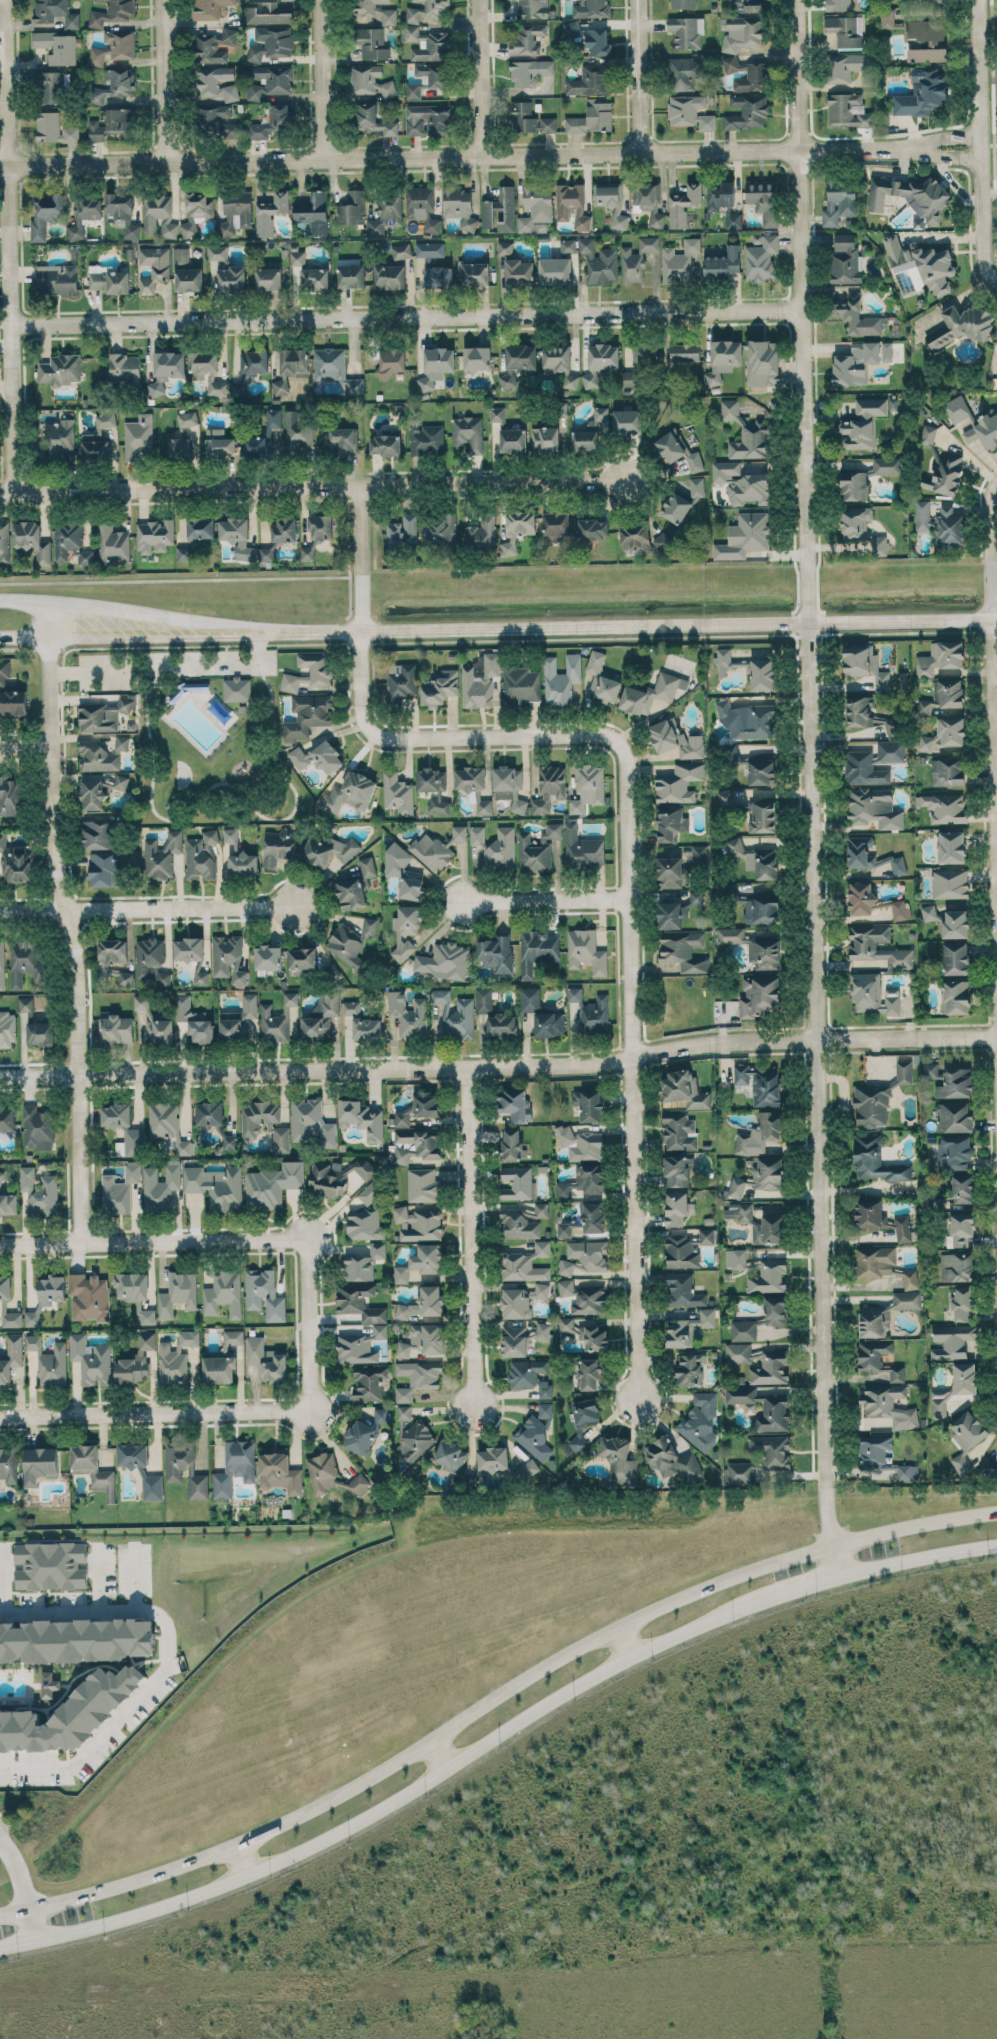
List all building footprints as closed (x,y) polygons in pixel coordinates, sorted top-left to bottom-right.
[(34,22),(59,22),(59,29),(79,29),(79,12),(69,12),(69,0),(34,0),(34,22)] [(93,2),(107,2),(107,11),(89,11),(88,27),(103,28),(104,21),(133,22),(134,0),(93,0),(93,2)] [(195,19),(220,19),(220,5),(236,5),(236,0),(195,0),(195,19)] [(292,23),(292,8),(277,8),(277,0),(250,0),(250,2),(258,2),(258,6),(245,6),(245,24),(292,23)] [(396,6),(390,6),(390,0),(355,0),(355,25),(397,24),(396,6)] [(450,32),(419,32),(419,25),(419,15),(449,15),(449,0),(411,0),(411,2),(423,2),(423,7),(405,7),(405,42),(419,42),(419,48),(410,48),(410,60),(450,60),(450,32)] [(520,19),(554,18),(554,8),(549,9),(548,0),(520,0),(520,19)] [(609,17),(609,0),(580,0),(581,4),(572,4),(572,18),(609,17)] [(696,8),(696,0),(670,0),(670,8),(696,8)] [(743,11),(767,11),(767,0),(743,0),(743,11)] [(945,61),(945,20),(894,21),(894,9),(880,9),(881,28),(903,28),(904,42),(908,42),(908,62),(945,61)] [(765,45),(763,14),(726,15),(727,34),(722,34),(723,53),(737,52),(737,46),(765,45)] [(837,47),(863,47),(862,16),(824,16),(825,36),(836,36),(837,47)] [(675,49),(703,48),(702,17),(667,17),(667,31),(674,31),(675,49)] [(607,44),(607,28),(580,29),(580,21),(564,21),(565,39),(582,38),(582,55),(611,54),(611,44),(607,44)] [(509,55),(540,54),(540,44),(535,44),(535,35),(548,35),(547,23),(519,24),(519,43),(509,43),(509,55)] [(255,27),(255,41),(264,40),(264,45),(247,46),(247,61),(263,60),(263,56),(292,55),(292,26),(255,27)] [(227,62),(227,50),(218,50),(218,44),(237,44),(237,28),(222,28),(222,34),(195,34),(195,63),(227,62)] [(361,59),(389,59),(389,47),(383,47),(383,28),(354,28),(354,42),(361,42),(361,59)] [(135,59),(135,31),(104,31),(104,46),(90,46),(90,66),(106,66),(106,59),(135,59)] [(76,64),(75,47),(82,47),(82,33),(33,33),(33,48),(47,47),(48,65),(76,64)] [(851,83),(851,70),(870,70),(870,53),(827,54),(828,83),(851,83)] [(740,70),(738,56),(720,58),(723,73),(740,70)] [(701,77),(701,58),(669,58),(669,91),(695,90),(695,78),(701,77)] [(554,60),(511,61),(511,87),(536,87),(536,75),(554,75),(554,60)] [(406,83),(406,99),(421,99),(421,88),(446,88),(447,63),(414,63),(414,76),(422,76),(422,83),(406,83)] [(566,94),(608,94),(608,64),(582,63),(581,79),(566,79),(566,94)] [(733,91),(768,90),(767,63),(747,63),(747,77),(733,78),(733,91)] [(292,94),(293,67),(258,64),(257,83),(246,82),(245,100),(261,101),(262,93),(292,94)] [(395,79),(382,80),(382,64),(351,65),(352,96),(395,95),(395,79)] [(238,102),(238,84),(219,85),(219,79),(234,79),(234,67),(196,67),(197,90),(200,89),(200,103),(238,102)] [(893,115),(932,114),(932,106),(946,105),(945,75),(938,75),(938,67),(912,68),(912,94),(893,94),(893,115)] [(92,104),(105,104),(105,95),(134,96),(134,78),(128,78),(128,69),(105,69),(104,87),(92,87),(92,104)] [(69,72),(38,72),(39,103),(64,103),(64,88),(70,88),(69,72)] [(723,130),(764,127),(764,116),(769,115),(767,93),(729,95),(729,105),(740,105),(740,114),(723,115),(723,130)] [(827,94),(828,127),(873,126),(872,112),(863,112),(863,93),(827,94)] [(706,96),(669,95),(669,125),(699,125),(699,130),(715,130),(716,115),(697,114),(697,108),(706,108),(706,96)] [(587,99),(587,117),(565,117),(565,132),(612,131),(611,99),(587,99)] [(532,101),(511,101),(512,132),(556,132),(556,117),(532,117),(532,101)] [(398,133),(398,121),(377,121),(377,103),(353,103),(353,134),(398,133)] [(268,104),(269,123),(252,123),(253,139),(269,138),(268,132),(291,132),(290,104),(268,104)] [(405,105),(406,135),(452,134),(452,104),(405,105)] [(202,107),(204,130),(224,129),(224,120),(231,120),(230,106),(202,107)] [(131,108),(106,108),(107,130),(132,130),(131,108)] [(79,141),(79,126),(60,126),(60,111),(36,112),(37,142),(79,141)] [(89,120),(88,140),(102,141),(103,120),(89,120)] [(871,175),(867,210),(886,212),(887,194),(914,197),(910,227),(924,229),(925,223),(942,225),(946,183),(871,175)] [(856,215),(856,179),(827,179),(827,209),(822,209),(822,226),(838,226),(838,216),(856,215)] [(746,203),(755,203),(755,212),(763,212),(762,227),(774,227),(775,181),(746,180),(746,203)] [(669,228),(686,228),(686,206),(702,206),(702,181),(686,181),(686,194),(669,195),(669,228)] [(735,205),(734,181),(706,182),(707,211),(718,211),(718,206),(735,205)] [(593,206),(613,206),(612,228),(628,229),(628,215),(622,215),(623,183),(594,183),(593,206)] [(556,184),(555,221),(569,221),(569,209),(575,209),(574,230),(591,230),(591,215),(584,215),(585,185),(556,184)] [(665,227),(665,213),(660,213),(659,184),(632,184),(633,204),(640,204),(641,210),(650,210),(650,227),(665,227)] [(497,232),(515,232),(514,185),(498,186),(499,200),(481,200),(482,227),(497,227),(497,232)] [(406,218),(418,217),(418,210),(434,209),(433,186),(405,187),(406,218)] [(552,221),(552,186),(523,187),(523,207),(530,207),(530,216),(518,216),(518,233),(547,232),(547,221),(552,221)] [(274,202),(255,203),(256,236),(273,236),(273,214),(289,213),(288,189),(273,189),(274,202)] [(364,189),(347,189),(347,204),(337,204),(337,224),(365,224),(364,189)] [(443,217),(460,217),(460,230),(477,230),(477,218),(471,218),(471,189),(443,189),(443,217)] [(327,190),(310,190),(310,201),(293,201),(294,222),(310,221),(310,236),(328,235),(327,190)] [(132,196),(116,196),(116,192),(106,193),(106,221),(114,221),(114,226),(124,226),(124,241),(139,240),(139,224),(133,224),(132,196)] [(251,192),(220,192),(221,235),(235,235),(235,228),(252,228),(251,192)] [(402,225),(401,192),(378,193),(379,219),(367,220),(367,237),(384,236),(384,226),(402,225)] [(214,218),(214,193),(186,193),(186,222),(181,222),(181,236),(197,236),(197,218),(214,218)] [(63,194),(53,194),(53,198),(32,198),(32,242),(46,242),(46,220),(63,221),(63,194)] [(102,219),(101,196),(73,197),(74,226),(67,226),(68,240),(84,240),(84,219),(102,219)] [(156,234),(156,218),(161,218),(161,237),(178,238),(178,223),(171,223),(172,196),(143,196),(143,234),(156,234)] [(726,228),(742,228),(742,212),(731,212),(731,206),(726,207),(726,228)] [(423,232),(440,233),(441,219),(425,218),(423,232)] [(893,274),(909,269),(915,290),(927,287),(930,297),(951,292),(946,276),(956,274),(949,248),(936,252),(935,247),(923,251),(921,245),(902,251),(897,232),(883,236),(893,274)] [(863,282),(862,245),(855,245),(854,233),(835,234),(836,252),(830,252),(831,283),(863,282)] [(778,234),(763,234),(763,246),(745,246),(745,279),(773,279),(773,253),(778,253),(778,234)] [(621,246),(622,283),(644,283),(644,252),(659,251),(659,236),(638,237),(639,253),(632,253),(631,246),(621,246)] [(586,284),(609,284),(609,280),(617,280),(617,247),(595,247),(595,238),(578,238),(578,253),(586,253),(586,284)] [(700,238),(684,238),(684,253),(674,254),(674,247),(662,247),(662,283),(691,283),(690,253),(700,253),(700,238)] [(576,252),(576,239),(560,239),(560,252),(576,252)] [(444,242),(415,243),(416,257),(445,257),(444,242)] [(391,245),(393,259),(412,257),(410,243),(391,245)] [(704,257),(704,281),(740,280),(739,244),(727,244),(728,256),(704,257)] [(228,245),(208,245),(208,261),(223,261),(223,268),(217,268),(217,290),(246,290),(245,265),(228,265),(228,245)] [(202,291),(203,269),(189,268),(189,248),(173,247),(173,268),(176,268),(176,291),(202,291)] [(139,248),(139,265),(151,265),(151,276),(139,276),(139,293),(155,293),(155,281),(170,281),(170,248),(139,248)] [(290,266),(305,265),(305,250),(290,251),(290,266)] [(539,258),(540,285),(576,284),(576,266),(571,266),(571,257),(539,258)] [(534,260),(504,259),(503,285),(533,286),(534,260)] [(338,264),(338,288),(365,287),(365,263),(338,264)] [(462,286),(489,287),(490,263),(462,263),(462,286)] [(77,265),(37,264),(37,292),(77,292),(77,265)] [(406,264),(374,265),(375,289),(407,289),(406,264)] [(107,293),(129,293),(129,271),(117,271),(117,265),(88,266),(89,290),(106,289),(107,293)] [(425,266),(425,287),(453,287),(453,266),(425,266)] [(281,267),(256,268),(256,290),(282,289),(281,267)] [(313,290),(329,290),(328,268),(300,269),(300,285),(313,284),(313,290)] [(846,335),(885,334),(885,316),(860,317),(860,291),(848,291),(848,300),(829,300),(830,316),(846,316),(846,335)] [(924,334),(931,350),(969,332),(974,342),(996,331),(991,320),(992,319),(984,302),(959,314),(954,304),(940,311),(946,324),(924,334)] [(742,365),(742,340),(711,340),(711,370),(704,370),(705,385),(721,385),(721,372),(733,371),(732,365),(742,365)] [(746,386),(779,386),(779,341),(747,340),(746,386)] [(892,362),(892,341),(851,342),(852,354),(833,355),(834,385),(866,383),(865,363),(892,362)] [(700,361),(700,343),(670,344),(671,361),(700,361)] [(588,345),(588,368),(619,367),(618,344),(588,345)] [(633,344),(633,366),(657,367),(658,344),(633,344)] [(537,345),(506,345),(506,375),(501,375),(501,387),(516,387),(516,375),(523,375),(523,369),(537,369),(537,345)] [(571,371),(570,345),(542,346),(543,372),(571,371)] [(490,346),(463,347),(464,375),(473,375),(473,370),(491,369),(490,346)] [(345,347),(313,348),(314,380),(344,379),(344,394),(364,394),(364,378),(346,378),(345,347)] [(454,370),(455,348),(425,347),(424,377),(418,377),(417,391),(433,391),(433,379),(444,379),(444,370),(454,370)] [(308,349),(280,349),(281,380),(273,380),(273,394),(288,394),(288,376),(309,376),(308,349)] [(405,371),(405,349),(378,350),(379,379),(391,379),(391,372),(405,371)] [(189,350),(189,372),(209,373),(208,395),(227,395),(228,381),(216,381),(217,351),(189,350)] [(241,373),(269,373),(268,350),(240,351),(241,373)] [(185,376),(185,351),(153,352),(153,394),(167,394),(167,377),(185,376)] [(140,383),(139,353),(109,354),(110,384),(140,383)] [(80,354),(50,354),(51,362),(38,363),(38,382),(49,382),(50,384),(81,384),(80,354)] [(599,385),(596,371),(581,374),(584,389),(599,385)] [(636,386),(635,371),(622,371),(623,386),(636,386)] [(564,387),(578,387),(577,374),(564,374),(564,387)] [(230,382),(230,396),(245,396),(245,381),(230,382)] [(952,424),(971,416),(962,395),(943,403),(952,424)] [(887,415),(887,398),(855,398),(856,416),(887,415)] [(739,399),(722,399),(722,420),(739,420),(739,399)] [(573,451),(605,450),(604,420),(608,420),(608,407),(593,407),(594,419),(585,419),(586,427),(573,428),(573,451)] [(244,457),(273,457),(274,428),(281,428),(281,408),(264,408),(264,435),(244,435),(244,457)] [(504,408),(490,408),(490,421),(504,421),(504,408)] [(640,410),(613,409),(613,436),(640,437),(640,410)] [(311,447),(310,410),(284,411),(285,453),(300,452),(300,447),(311,447)] [(985,450),(996,445),(996,410),(977,418),(980,424),(962,431),(967,443),(980,437),(985,450)] [(117,425),(115,412),(95,415),(97,428),(117,425)] [(152,413),(138,413),(138,421),(124,422),(125,461),(139,460),(139,452),(153,452),(152,413)] [(453,446),(466,445),(466,454),(483,453),(482,417),(452,417),(453,446)] [(767,457),(767,433),(768,433),(767,419),(754,419),(755,423),(741,424),(742,441),(728,441),(728,458),(767,457)] [(874,449),(874,420),(840,420),(840,448),(874,449)] [(74,421),(43,422),(44,449),(52,449),(52,458),(62,458),(62,452),(75,451),(74,421)] [(920,442),(933,445),(937,426),(923,423),(920,442)] [(444,425),(420,425),(421,428),(409,429),(410,453),(444,453),(444,425)] [(559,452),(559,426),(531,427),(532,452),(559,452)] [(82,433),(82,460),(110,459),(109,440),(101,440),(101,428),(97,428),(97,432),(82,433)] [(235,456),(235,438),(224,438),(225,428),(207,428),(207,455),(235,456)] [(330,455),(356,455),(356,428),(329,428),(330,455)] [(526,428),(500,429),(501,452),(526,452),(526,428)] [(699,450),(687,453),(672,430),(672,429),(654,441),(669,464),(683,455),(685,454),(690,473),(704,469),(699,450)] [(401,435),(369,436),(370,455),(401,455),(401,435)] [(198,445),(191,444),(191,438),(170,438),(169,458),(197,458),(198,445)] [(956,495),(964,461),(938,455),(932,480),(922,478),(920,487),(956,495)] [(900,458),(873,458),(873,474),(900,474),(900,458)] [(769,474),(741,475),(740,460),(711,461),(712,482),(728,482),(729,506),(745,505),(745,500),(757,499),(757,506),(770,505),(769,474)] [(869,471),(841,470),(840,499),(869,500),(869,471)] [(689,477),(691,499),(687,499),(677,493),(671,493),(660,513),(680,525),(697,496),(705,496),(703,476),(689,477)] [(916,529),(935,528),(935,546),(965,545),(964,514),(953,514),(953,505),(940,506),(941,515),(931,515),(931,500),(915,500),(916,529)] [(842,540),(869,540),(869,507),(841,508),(842,540)] [(516,534),(535,534),(535,512),(506,511),(506,539),(500,539),(500,555),(516,555),(516,534)] [(495,512),(480,512),(480,525),(464,526),(464,550),(496,550),(495,512)] [(569,512),(543,512),(543,535),(570,534),(569,512)] [(713,559),(747,559),(746,550),(768,550),(768,533),(771,533),(771,524),(768,524),(768,512),(738,512),(738,524),(728,525),(729,543),(713,544),(713,559)] [(386,522),(387,549),(417,549),(416,514),(403,514),(403,522),(386,522)] [(309,515),(309,544),(300,544),(301,560),(315,559),(315,540),(332,540),(332,515),(309,515)] [(456,516),(426,516),(427,544),(456,544),(456,516)] [(215,518),(188,517),(187,538),(214,539),(215,518)] [(173,518),(164,518),(164,522),(137,522),(137,554),(153,554),(153,552),(166,551),(166,544),(174,544),(173,518)] [(248,518),(219,518),(219,541),(236,541),(236,561),(256,560),(256,546),(248,546),(248,518)] [(296,518),(271,519),(271,542),(297,541),(296,518)] [(578,520),(578,539),(609,538),(609,519),(578,520)] [(113,530),(113,521),(99,521),(99,561),(129,561),(129,530),(113,530)] [(0,522),(0,558),(9,558),(9,522),(0,522)] [(51,540),(41,540),(41,522),(13,522),(13,547),(35,546),(35,566),(51,565),(51,540)] [(55,561),(67,561),(67,552),(78,552),(78,564),(93,564),(93,550),(83,550),(82,523),(54,523),(55,561)] [(620,526),(622,552),(670,548),(669,536),(649,537),(648,524),(620,526)] [(888,554),(887,535),(872,536),(873,555),(888,554)] [(177,561),(191,560),(191,547),(177,547),(177,561)] [(260,561),(274,561),(274,547),(259,547),(260,561)] [(963,640),(930,641),(931,655),(917,656),(918,675),(934,675),(933,668),(964,667),(963,640)] [(890,691),(889,670),(878,671),(878,654),(873,654),(873,645),(843,645),(844,676),(874,675),(875,691),(890,691)] [(730,648),(717,648),(718,668),(731,668),(730,648)] [(622,681),(601,675),(607,654),(592,649),(585,672),(595,675),(589,695),(616,703),(622,681)] [(283,673),(281,690),(298,693),(299,685),(328,688),(332,656),(298,652),(296,665),(310,667),(309,676),(283,673)] [(462,665),(462,707),(492,707),(492,676),(500,676),(500,652),(484,652),(484,665),(462,665)] [(545,706),(573,705),(572,682),(581,682),(581,653),(566,653),(566,672),(556,673),(556,656),(544,656),(545,706)] [(775,690),(774,658),(751,658),(752,690),(775,690)] [(10,686),(9,660),(0,660),(0,686),(10,686)] [(416,663),(387,663),(388,700),(417,700),(416,663)] [(540,671),(530,671),(530,666),(503,667),(504,707),(519,707),(519,701),(541,701),(540,671)] [(458,669),(440,669),(440,679),(421,679),(421,706),(445,706),(445,695),(459,695),(458,669)] [(625,684),(618,707),(647,717),(654,697),(672,703),(677,687),(686,690),(690,680),(659,670),(652,693),(625,684)] [(251,677),(232,677),(232,679),(223,679),(224,701),(251,701),(251,677)] [(963,679),(933,680),(933,700),(920,700),(920,714),(932,714),(932,707),(963,707),(963,679)] [(27,714),(27,690),(0,690),(0,714),(27,714)] [(119,731),(118,713),(130,713),(130,706),(137,706),(137,694),(119,694),(119,704),(79,704),(79,732),(119,731)] [(309,725),(331,725),(331,707),(332,707),(332,694),(293,695),(293,721),(283,721),(283,740),(309,740),(309,725)] [(776,705),(730,706),(730,700),(717,700),(717,719),(734,719),(734,738),(773,738),(773,717),(776,717),(776,705)] [(937,717),(937,735),(919,736),(919,748),(965,748),(964,717),(937,717)] [(899,718),(885,718),(884,731),(899,731),(899,718)] [(704,758),(704,734),(672,734),(672,722),(652,722),(652,758),(704,758)] [(128,751),(129,736),(116,735),(115,750),(128,751)] [(299,745),(286,754),(298,771),(313,761),(319,769),(323,766),(328,774),(345,763),(328,738),(304,754),(299,745)] [(120,754),(103,754),(103,740),(80,740),(80,759),(79,759),(79,770),(120,770),(120,754)] [(847,784),(891,783),(891,769),(873,770),(873,762),(905,762),(905,741),(875,741),(875,750),(847,751),(847,784)] [(750,785),(773,784),(773,755),(749,756),(750,785)] [(932,786),(964,785),(963,757),(931,757),(932,786)] [(655,775),(655,802),(696,801),(695,789),(687,790),(687,780),(705,780),(705,762),(674,762),(674,774),(655,775)] [(566,799),(565,764),(538,765),(539,797),(531,798),(532,814),(552,813),(551,800),(566,799)] [(603,764),(577,765),(577,799),(569,799),(569,813),(584,813),(584,804),(604,803),(603,764)] [(511,798),(511,813),(527,813),(527,800),(521,800),(521,766),(493,766),(493,798),(511,798)] [(450,814),(451,799),(445,799),(447,769),(418,767),(417,790),(430,791),(429,813),(450,814)] [(455,789),(468,789),(468,802),(476,802),(476,814),(491,814),(491,799),(485,799),(485,767),(455,767),(455,789)] [(365,812),(378,781),(349,769),(342,788),(334,785),(330,795),(323,792),(318,806),(338,814),(343,802),(365,812)] [(413,781),(398,782),(398,770),(383,770),(384,808),(397,807),(398,816),(413,816),(413,781)] [(104,810),(104,798),(110,798),(110,790),(127,790),(127,775),(113,775),(113,774),(89,774),(89,780),(82,780),(82,810),(104,810)] [(22,815),(21,782),(13,782),(13,775),(0,776),(0,816),(22,815)] [(904,829),(904,810),(892,810),(892,788),(849,788),(849,822),(878,823),(877,829),(904,829)] [(718,791),(721,810),(736,808),(732,789),(718,791)] [(966,822),(965,794),(915,795),(915,807),(931,807),(932,823),(966,822)] [(777,832),(776,801),(750,802),(751,832),(777,832)] [(677,832),(689,831),(689,817),(680,817),(680,806),(657,806),(658,842),(677,842),(677,832)] [(114,848),(114,832),(110,832),(110,820),(82,821),(83,849),(114,848)] [(604,838),(577,839),(577,821),(564,822),(565,867),(604,866),(604,838)] [(519,832),(519,871),(551,871),(551,839),(562,839),(562,823),(546,823),(546,835),(540,835),(540,841),(529,841),(530,832),(519,832)] [(437,874),(450,858),(450,856),(456,849),(456,841),(467,841),(466,825),(452,826),(452,836),(446,844),(439,838),(433,838),(431,837),(416,837),(407,848),(437,874)] [(514,866),(514,826),(497,826),(497,841),(485,841),(485,826),(470,826),(470,845),(484,844),(484,866),(514,866)] [(238,828),(223,829),(223,842),(238,841),(238,828)] [(173,853),(182,853),(183,830),(167,829),(166,849),(157,848),(157,838),(144,838),(143,878),(173,878),(173,853)] [(186,838),(186,878),(215,878),(215,843),(218,843),(218,830),(203,830),(203,838),(186,838)] [(295,857),(296,832),(265,831),(263,868),(284,869),(284,856),(295,857)] [(964,831),(938,831),(938,863),(965,862),(964,831)] [(31,848),(7,848),(6,832),(0,832),(0,854),(2,853),(2,882),(32,881),(31,848)] [(351,862),(357,842),(348,839),(345,845),(309,834),(301,859),(327,867),(330,856),(351,862)] [(731,859),(745,855),(740,836),(726,840),(731,859)] [(874,836),(848,836),(848,866),(892,866),(892,873),(905,873),(905,857),(874,857),(874,836)] [(657,858),(657,888),(682,887),(681,879),(691,878),(691,868),(707,868),(706,845),(692,846),(692,867),(682,867),(682,857),(657,858)] [(385,875),(400,877),(398,898),(423,900),(425,873),(408,871),(410,849),(387,847),(385,875)] [(754,879),(777,879),(777,849),(754,849),(754,879)] [(90,852),(90,886),(120,886),(120,852),(90,852)] [(229,875),(258,874),(257,853),(228,854),(229,875)] [(366,906),(363,887),(369,886),(367,877),(377,876),(373,856),(359,858),(362,876),(335,881),(340,911),(366,906)] [(968,869),(932,870),(932,898),(968,897),(968,869)] [(874,914),(873,892),(872,892),(871,882),(848,883),(849,915),(874,914)] [(703,904),(702,891),(689,891),(689,905),(703,904)] [(779,923),(780,898),(754,897),(753,922),(779,923)] [(893,920),(910,919),(908,899),(891,900),(893,920)] [(658,928),(681,929),(682,916),(688,916),(688,911),(688,905),(681,905),(681,902),(658,901),(658,928)] [(412,957),(412,934),(421,934),(421,905),(398,906),(398,916),(392,917),(393,929),(396,929),(396,957),(412,957)] [(936,919),(935,905),(924,906),(925,920),(936,919)] [(969,937),(968,909),(945,910),(945,919),(941,919),(941,938),(969,937)] [(327,948),(360,973),(367,963),(356,955),(365,944),(366,937),(375,938),(378,919),(364,917),(361,936),(341,922),(328,940),(327,948)] [(890,924),(849,925),(850,959),(888,958),(888,969),(914,969),(913,948),(877,948),(877,942),(890,942),(890,924)] [(781,968),(780,938),(745,939),(744,927),(716,928),(717,943),(748,942),(748,962),(754,962),(755,969),(781,968)] [(567,929),(568,969),(580,968),(580,960),(592,960),(592,976),(607,976),(607,949),(596,949),(596,929),(567,929)] [(521,979),(533,979),(533,962),(559,961),(559,935),(548,936),(548,930),(520,930),(521,979)] [(710,972),(709,956),(691,957),(691,946),(704,945),(704,932),(660,933),(661,962),(680,962),(680,973),(710,972)] [(212,976),(231,976),(231,984),(247,984),(247,970),(242,970),(242,936),(224,936),(224,935),(212,935),(212,976)] [(476,961),(484,961),(484,967),(495,968),(495,974),(504,974),(504,978),(512,978),(513,938),(477,937),(476,961)] [(204,938),(174,938),(173,960),(197,960),(197,985),(208,985),(208,970),(204,970),(204,938)] [(127,939),(99,939),(99,977),(117,976),(117,985),(133,985),(133,972),(120,972),(120,962),(127,962),(127,939)] [(164,939),(136,939),(136,978),(149,978),(149,965),(164,965),(164,939)] [(22,990),(22,973),(34,973),(34,983),(44,983),(45,941),(11,940),(10,989),(22,990)] [(433,956),(415,954),(413,973),(465,980),(470,945),(435,941),(433,956)] [(968,942),(943,942),(944,974),(969,974),(968,942)] [(255,969),(281,969),(282,946),(255,945),(255,969)] [(316,973),(316,947),(288,948),(289,973),(316,973)] [(168,972),(159,972),(159,966),(155,967),(155,985),(168,985),(168,972)] [(853,1011),(885,1010),(886,1015),(900,1015),(900,988),(882,989),(881,973),(852,973),(853,1011)] [(742,1017),(766,1017),(766,1008),(780,1008),(779,976),(741,977),(742,1017)] [(969,980),(942,980),(942,1014),(970,1013),(969,980)] [(520,988),(520,1011),(540,1011),(540,987),(520,988)] [(475,1013),(492,1013),(492,988),(475,988),(475,1013)] [(609,994),(596,994),(596,1003),(582,1003),(582,988),(567,988),(567,1001),(580,1001),(580,1033),(609,1033),(609,994)] [(474,1038),(473,998),(456,998),(457,1010),(451,1010),(450,989),(430,989),(431,1003),(443,1003),(444,1038),(474,1038)] [(339,991),(325,991),(325,1002),(313,1003),(313,1017),(301,1017),(302,1039),(331,1039),(331,1016),(339,1016),(339,991)] [(426,998),(413,998),(413,1010),(405,1010),(405,991),(388,991),(388,1016),(399,1016),(399,1039),(427,1039),(426,998)] [(289,1041),(289,1006),(298,1006),(298,992),(283,992),(283,1014),(273,1014),(273,1003),(261,1003),(261,1041),(289,1041)] [(257,993),(242,993),(243,1018),(219,1018),(220,1040),(257,1040),(257,993)] [(176,1022),(187,1021),(187,1034),(192,1034),(193,1042),(214,1042),(213,1019),(205,1019),(205,1011),(191,1012),(190,994),(175,994),(176,1022)] [(173,1019),(165,1019),(165,1014),(150,1014),(150,996),(134,996),(134,1010),(146,1010),(145,1043),(173,1043),(173,1019)] [(33,997),(18,998),(19,1011),(33,1011),(33,997)] [(381,1019),(361,1019),(361,1001),(342,1001),(343,1016),(352,1016),(353,1040),(381,1039),(381,1019)] [(0,1011),(0,1045),(15,1045),(14,1011),(0,1011)] [(535,1036),(565,1037),(566,1012),(535,1012),(535,1036)] [(99,1042),(132,1042),(133,1014),(100,1014),(99,1042)] [(516,1014),(487,1015),(488,1037),(517,1036),(516,1014)] [(389,1039),(398,1039),(398,1017),(389,1017),(389,1039)] [(27,1022),(28,1045),(55,1045),(54,1022),(27,1022)] [(912,1083),(912,1061),(897,1061),(897,1084),(912,1083)] [(940,1078),(940,1062),(924,1063),(924,1078),(940,1078)] [(752,1106),(781,1105),(779,1068),(749,1068),(749,1063),(733,1064),(734,1084),(752,1084),(752,1106)] [(973,1096),(972,1067),(944,1068),(945,1085),(935,1085),(935,1098),(973,1096)] [(711,1109),(711,1092),(697,1092),(697,1077),(690,1077),(690,1071),(661,1072),(661,1100),(686,1100),(686,1109),(711,1109)] [(889,1126),(888,1084),(853,1086),(854,1127),(889,1126)] [(497,1089),(496,1111),(511,1112),(511,1122),(525,1123),(526,1089),(497,1089)] [(413,1091),(414,1109),(395,1109),(395,1127),(410,1127),(410,1117),(439,1117),(438,1090),(413,1091)] [(581,1122),(602,1122),(601,1090),(571,1091),(572,1106),(580,1105),(581,1122)] [(292,1141),(309,1141),(309,1134),(320,1134),(320,1147),(336,1147),(336,1123),(322,1123),(322,1099),(291,1100),(292,1141)] [(383,1143),(382,1109),(369,1109),(369,1100),(338,1100),(339,1126),(356,1125),(356,1129),(366,1128),(367,1143),(383,1143)] [(149,1102),(149,1137),(173,1137),(173,1155),(192,1155),(192,1140),(179,1140),(179,1102),(149,1102)] [(223,1102),(195,1102),(196,1125),(223,1125),(223,1102)] [(972,1131),(972,1102),(936,1103),(936,1132),(972,1131)] [(130,1103),(101,1104),(102,1126),(131,1125),(130,1103)] [(242,1139),(261,1139),(260,1124),(267,1124),(267,1132),(273,1132),(273,1153),(290,1152),(289,1125),(280,1125),(280,1103),(241,1104),(242,1139)] [(54,1148),(53,1111),(37,1111),(37,1104),(24,1105),(24,1149),(54,1148)] [(0,1107),(0,1131),(15,1131),(15,1107),(0,1107)] [(782,1111),(758,1111),(758,1127),(751,1127),(751,1134),(735,1134),(735,1154),(765,1154),(765,1140),(782,1140),(782,1111)] [(696,1149),(697,1119),(686,1119),(687,1112),(662,1112),(661,1123),(664,1123),(664,1149),(696,1149)] [(568,1161),(586,1161),(595,1158),(603,1158),(602,1132),(580,1133),(573,1135),(570,1125),(560,1126),(554,1127),(560,1146),(568,1146),(568,1161)] [(145,1128),(125,1128),(124,1142),(116,1142),(116,1155),(144,1155),(145,1128)] [(501,1158),(528,1160),(529,1143),(519,1142),(520,1129),(502,1128),(501,1158)] [(395,1130),(395,1143),(396,1161),(439,1160),(439,1130),(395,1130)] [(911,1180),(911,1164),(882,1164),(881,1134),(855,1134),(855,1178),(884,1177),(884,1180),(911,1180)] [(237,1135),(223,1135),(223,1149),(237,1149),(237,1135)] [(938,1169),(970,1169),(970,1136),(938,1136),(938,1169)] [(664,1187),(689,1186),(689,1166),(694,1165),(694,1156),(664,1156),(664,1187)] [(783,1188),(782,1157),(754,1158),(755,1177),(729,1178),(730,1197),(743,1197),(743,1189),(783,1188)] [(246,1171),(247,1207),(263,1207),(263,1209),(283,1209),(282,1188),(304,1188),(303,1160),(281,1161),(282,1170),(246,1171)] [(308,1193),(345,1198),(348,1174),(373,1177),(375,1163),(354,1160),(353,1169),(342,1167),(342,1163),(312,1160),(308,1193)] [(102,1174),(103,1213),(131,1213),(130,1183),(141,1182),(140,1161),(124,1161),(125,1182),(114,1182),(114,1174),(102,1174)] [(180,1164),(165,1164),(165,1180),(158,1180),(157,1167),(143,1167),(144,1208),(172,1208),(172,1190),(181,1190),(180,1164)] [(576,1182),(556,1182),(556,1200),(571,1199),(570,1192),(605,1191),(604,1164),(576,1164),(576,1182)] [(58,1215),(57,1174),(42,1175),(43,1190),(35,1190),(34,1166),(20,1166),(20,1191),(27,1191),(28,1215),(58,1215)] [(183,1166),(184,1193),(209,1192),(209,1211),(242,1210),(241,1166),(225,1166),(225,1170),(203,1171),(203,1166),(183,1166)] [(536,1199),(536,1181),(532,1181),(532,1167),(500,1167),(500,1185),(500,1199),(536,1199)] [(408,1169),(408,1202),(441,1201),(441,1181),(435,1181),(435,1168),(408,1169)] [(952,1174),(953,1203),(975,1203),(974,1173),(952,1174)] [(385,1238),(384,1226),(379,1226),(379,1204),(380,1204),(380,1185),(362,1186),(362,1210),(348,1210),(348,1239),(385,1238)] [(666,1227),(684,1226),(684,1215),(696,1215),(695,1202),(688,1202),(688,1192),(665,1192),(666,1227)] [(17,1215),(16,1193),(0,1194),(0,1216),(17,1215)] [(896,1226),(897,1243),(911,1242),(909,1215),(892,1216),(893,1222),(883,1222),(881,1199),(854,1201),(856,1229),(896,1226)] [(583,1233),(605,1232),(604,1202),(582,1203),(583,1233)] [(752,1202),(726,1203),(726,1218),(739,1218),(739,1222),(752,1222),(752,1202)] [(548,1218),(548,1203),(535,1203),(536,1218),(548,1218)] [(400,1240),(441,1240),(441,1209),(407,1209),(407,1206),(392,1206),(393,1223),(400,1223),(400,1240)] [(540,1237),(540,1221),(523,1221),(522,1208),(502,1208),(502,1238),(540,1237)] [(752,1243),(786,1242),(785,1212),(762,1213),(762,1223),(752,1224),(752,1243)] [(974,1213),(947,1213),(948,1247),(968,1246),(968,1236),(974,1236),(974,1213)] [(570,1238),(571,1223),(557,1222),(557,1237),(570,1238)] [(700,1268),(700,1252),(692,1252),(692,1244),(699,1244),(699,1228),(688,1228),(688,1234),(666,1234),(666,1268),(700,1268)] [(716,1244),(716,1229),(700,1228),(700,1244),(716,1244)] [(502,1280),(550,1280),(550,1266),(532,1266),(532,1256),(550,1256),(550,1240),(534,1240),(535,1252),(501,1252),(502,1280)] [(566,1241),(567,1259),(558,1259),(559,1275),(573,1275),(573,1271),(607,1270),(606,1240),(566,1241)] [(345,1280),(373,1280),(373,1258),(385,1258),(385,1243),(370,1243),(370,1256),(344,1256),(345,1280)] [(408,1283),(408,1272),(441,1271),(440,1244),(417,1244),(417,1255),(409,1255),(409,1266),(395,1266),(395,1283),(408,1283)] [(896,1247),(854,1248),(855,1276),(892,1275),(892,1265),(896,1264),(896,1247)] [(726,1268),(747,1268),(746,1249),(725,1249),(726,1268)] [(939,1253),(940,1281),(975,1280),(974,1252),(939,1253)] [(787,1258),(761,1258),(760,1276),(747,1276),(747,1291),(786,1291),(787,1258)] [(286,1321),(285,1297),(276,1297),(275,1269),(245,1269),(245,1309),(264,1309),(265,1321),(286,1321)] [(902,1270),(904,1290),(919,1288),(917,1269),(902,1270)] [(707,1305),(706,1293),(694,1294),(693,1271),(666,1272),(667,1306),(707,1305)] [(196,1272),(168,1273),(169,1292),(158,1292),(158,1317),(173,1317),(173,1302),(185,1302),(185,1310),(197,1309),(196,1272)] [(203,1314),(218,1314),(218,1304),(229,1304),(229,1319),(241,1319),(241,1272),(213,1272),(213,1287),(203,1287),(203,1314)] [(109,1320),(109,1276),(87,1276),(87,1273),(69,1274),(70,1296),(71,1296),(71,1320),(109,1320)] [(115,1273),(114,1299),(148,1300),(149,1273),(115,1273)] [(11,1300),(11,1275),(0,1275),(0,1300),(11,1300)] [(65,1301),(65,1276),(38,1276),(38,1311),(24,1311),(24,1326),(40,1326),(40,1306),(52,1306),(52,1301),(65,1301)] [(574,1295),(572,1278),(559,1280),(562,1297),(574,1295)] [(502,1318),(531,1318),(530,1299),(549,1298),(549,1283),(535,1283),(535,1287),(502,1288),(502,1318)] [(337,1313),(361,1313),(362,1323),(387,1323),(387,1307),(364,1308),(364,1296),(375,1296),(375,1284),(337,1284),(337,1313)] [(395,1319),(409,1319),(409,1314),(443,1315),(443,1294),(440,1294),(440,1285),(419,1285),(418,1304),(396,1303),(395,1319)] [(570,1302),(570,1314),(606,1313),(606,1285),(575,1285),(575,1302),(570,1302)] [(953,1299),(952,1320),(974,1321),(974,1287),(957,1286),(957,1299),(953,1299)] [(861,1337),(885,1336),(885,1328),(890,1328),(890,1309),(921,1308),(921,1291),(892,1292),(893,1306),(860,1306),(861,1337)] [(731,1320),(731,1341),(757,1340),(757,1325),(786,1325),(786,1296),(764,1296),(765,1320),(731,1320)] [(155,1309),(141,1309),(141,1300),(138,1300),(139,1324),(155,1324),(155,1309)] [(715,1327),(715,1308),(699,1308),(699,1319),(677,1319),(677,1323),(667,1323),(667,1347),(695,1347),(695,1327),(715,1327)] [(22,1312),(3,1312),(3,1327),(22,1327),(22,1312)] [(559,1332),(573,1332),(573,1317),(559,1317),(559,1332)] [(550,1341),(552,1324),(537,1322),(535,1331),(527,1330),(526,1338),(550,1341)] [(387,1339),(387,1323),(372,1324),(372,1335),(337,1335),(338,1363),(379,1362),(379,1351),(366,1351),(366,1339),(387,1339)] [(443,1323),(409,1324),(410,1341),(397,1342),(397,1356),(444,1355),(443,1323)] [(585,1339),(585,1350),(608,1351),(608,1326),(579,1325),(578,1339),(585,1339)] [(932,1326),(933,1341),(942,1341),(943,1347),(930,1348),(930,1359),(967,1358),(966,1339),(978,1339),(978,1325),(932,1326)] [(502,1356),(526,1356),(526,1327),(502,1326),(502,1356)] [(200,1330),(179,1331),(179,1346),(200,1346),(200,1330)] [(244,1345),(243,1330),(223,1330),(223,1355),(228,1355),(227,1345),(244,1345)] [(111,1385),(110,1344),(87,1344),(86,1333),(70,1333),(70,1361),(81,1361),(81,1384),(99,1383),(99,1385),(111,1385)] [(11,1385),(10,1366),(23,1365),(21,1334),(7,1334),(8,1354),(0,1355),(0,1385),(11,1385)] [(115,1357),(115,1382),(142,1381),(142,1374),(149,1374),(148,1362),(143,1362),(142,1350),(155,1349),(155,1334),(138,1335),(139,1357),(115,1357)] [(25,1350),(41,1350),(41,1335),(25,1335),(25,1350)] [(246,1364),(258,1364),(258,1379),(287,1380),(287,1354),(276,1354),(276,1350),(264,1350),(264,1336),(246,1336),(246,1364)] [(54,1341),(54,1353),(38,1353),(39,1385),(67,1385),(66,1341),(54,1341)] [(159,1383),(188,1382),(187,1353),(179,1353),(179,1350),(170,1350),(170,1341),(158,1341),(159,1383)] [(858,1341),(858,1371),(890,1371),(890,1382),(905,1382),(905,1366),(882,1366),(881,1354),(893,1353),(893,1341),(858,1341)] [(749,1383),(788,1383),(788,1352),(751,1352),(751,1343),(725,1343),(725,1363),(759,1363),(759,1366),(749,1366),(749,1383)] [(705,1353),(676,1354),(677,1386),(701,1385),(701,1364),(705,1363),(705,1353)] [(203,1383),(234,1383),(233,1368),(237,1368),(237,1356),(203,1356),(203,1383)] [(600,1390),(599,1359),(578,1359),(578,1375),(581,1375),(581,1390),(600,1390)] [(510,1360),(510,1388),(537,1388),(537,1372),(548,1372),(549,1360),(510,1360)] [(396,1402),(413,1402),(413,1389),(440,1388),(440,1362),(395,1363),(395,1375),(409,1375),(409,1387),(396,1387),(396,1402)] [(382,1400),(382,1378),(388,1378),(388,1365),(353,1366),(353,1381),(354,1400),(382,1400)] [(539,1398),(553,1398),(552,1381),(538,1381),(539,1398)] [(918,1428),(917,1407),(894,1408),(893,1398),(907,1397),(907,1384),(864,1386),(864,1395),(858,1395),(859,1416),(892,1415),(892,1429),(918,1428)] [(788,1430),(787,1393),(756,1394),(756,1386),(725,1387),(725,1403),(762,1402),(763,1417),(756,1417),(757,1431),(788,1430)] [(717,1392),(691,1392),(691,1420),(677,1420),(677,1442),(713,1442),(713,1432),(712,1432),(712,1417),(717,1417),(717,1392)] [(571,1402),(578,1438),(568,1439),(570,1452),(586,1449),(581,1425),(600,1422),(596,1398),(571,1402)] [(558,1413),(545,1402),(534,1415),(532,1413),(512,1436),(543,1463),(554,1451),(538,1437),(558,1413)] [(389,1408),(375,1408),(374,1422),(388,1422),(389,1408)] [(968,1448),(988,1435),(971,1409),(951,1422),(968,1448)] [(366,1456),(378,1429),(355,1418),(343,1446),(366,1456)] [(678,1456),(669,1434),(643,1444),(657,1479),(678,1471),(683,1483),(703,1475),(693,1450),(678,1456)] [(893,1449),(892,1435),(858,1436),(859,1464),(886,1463),(885,1449),(893,1449)] [(749,1436),(749,1452),(766,1452),(766,1468),(759,1468),(759,1479),(791,1479),(791,1452),(789,1452),(789,1436),(749,1436)] [(629,1437),(599,1437),(599,1457),(609,1457),(609,1480),(636,1481),(637,1459),(629,1459),(629,1437)] [(432,1461),(459,1474),(469,1451),(442,1439),(432,1461)] [(213,1499),(233,1498),(233,1475),(244,1475),(244,1483),(255,1483),(255,1440),(224,1441),(224,1472),(213,1472),(213,1499)] [(188,1499),(208,1499),(208,1474),(195,1474),(195,1442),(165,1443),(165,1482),(182,1482),(182,1469),(188,1469),(188,1499)] [(148,1466),(148,1443),(117,1443),(118,1467),(148,1466)] [(115,1470),(99,1471),(98,1444),(71,1445),(71,1473),(90,1473),(90,1490),(105,1489),(106,1503),(115,1503),(115,1470)] [(17,1447),(0,1447),(0,1479),(5,1479),(5,1484),(17,1484),(17,1447)] [(24,1448),(24,1486),(37,1486),(37,1477),(58,1477),(58,1447),(24,1448)] [(508,1447),(477,1448),(478,1471),(508,1471),(508,1447)] [(333,1451),(306,1457),(314,1496),(327,1493),(326,1488),(336,1485),(334,1476),(339,1475),(333,1451)] [(302,1468),(290,1469),(289,1452),(258,1453),(260,1487),(286,1486),(287,1496),(302,1495),(302,1468)] [(972,1469),(963,1452),(950,1459),(959,1476),(972,1469)] [(979,1470),(996,1478),(996,1459),(986,1454),(979,1470)] [(540,1468),(531,1458),(516,1470),(525,1481),(540,1468)] [(754,1462),(727,1463),(727,1484),(754,1483),(754,1462)] [(918,1479),(918,1465),(897,1465),(897,1479),(918,1479)] [(357,1498),(372,1484),(360,1472),(345,1486),(357,1498)] [(143,1501),(163,1500),(163,1475),(142,1475),(143,1501)] [(16,1589),(87,1588),(87,1565),(86,1565),(86,1542),(15,1543),(15,1564),(23,1564),(23,1569),(15,1569),(16,1589)] [(154,1658),(153,1617),(0,1621),(0,1662),(154,1658)] [(80,1749),(147,1676),(134,1664),(128,1665),(123,1670),(95,1670),(44,1726),(40,1722),(40,1715),(33,1709),(0,1710),(0,1751),(80,1749)] [(53,1671),(42,1672),(42,1698),(54,1698),(53,1689),(60,1689),(60,1680),(53,1680),(53,1671)]
